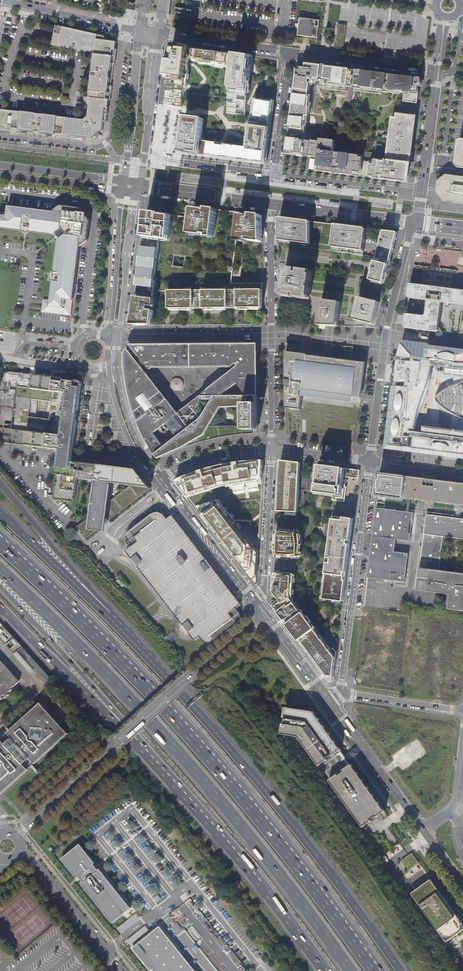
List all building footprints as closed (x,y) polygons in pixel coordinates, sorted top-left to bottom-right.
[(299,18),(297,36),(317,38),(319,20),(299,18)] [(346,25),(339,24),(335,48),(343,49),(344,46),(346,25)] [(111,93),(109,93),(110,89),(111,76),(112,72),(113,72),(114,64),(115,59),(115,56),(116,55),(117,51),(118,39),(87,33),(56,26),(55,31),(53,38),(52,45),(87,53),(87,51),(92,52),(93,50),(95,51),(95,54),(93,68),(92,76),(92,78),(90,97),(85,97),(85,101),(90,102),(89,116),(84,120),(0,109),(0,130),(2,130),(12,131),(12,132),(17,133),(26,134),(27,133),(31,133),(44,135),(47,135),(47,137),(58,138),(63,138),(63,137),(75,139),(84,140),(84,137),(93,138),(98,134),(100,133),(103,130),(104,125),(104,121),(107,122),(107,118),(108,110),(108,108),(109,108),(109,105),(109,104),(110,98),(110,97),(111,93)] [(183,107),(189,59),(197,60),(205,61),(205,63),(233,67),(235,53),(173,44),(165,105),(183,107)] [(227,113),(245,115),(247,102),(251,72),(253,56),(235,53),(227,113)] [(297,70),(290,128),(298,129),(307,131),(309,113),(313,113),(316,85),(322,86),(322,89),(325,89),(325,90),(347,93),(350,69),(333,67),(307,64),(306,65),(302,67),(297,70)] [(403,76),(356,70),(354,91),(381,94),(382,90),(404,93),(403,101),(417,103),(418,99),(418,92),(420,79),(420,78),(403,76)] [(204,119),(186,117),(181,154),(226,159),(265,164),(268,146),(271,121),(273,102),(255,99),(249,147),(201,141),(204,119)] [(294,139),(289,139),(287,154),(312,157),(314,157),(318,158),(316,171),(324,172),(339,174),(354,176),(407,182),(408,177),(410,157),(416,112),(409,111),(409,117),(398,115),(398,120),(393,119),(390,147),(376,145),(375,153),(364,151),(363,156),(334,153),(335,141),(320,139),(320,143),(304,140),(304,139),(299,139),(299,140),(294,139)] [(446,176),(439,183),(437,192),(443,200),(462,203),(462,178),(446,176)] [(25,232),(26,232),(53,235),(56,233),(57,235),(58,236),(60,238),(57,240),(54,267),(50,301),(49,306),(48,306),(48,307),(43,307),(42,312),(64,314),(65,315),(70,311),(71,305),(71,300),(73,301),(75,290),(76,282),(77,274),(78,264),(79,255),(80,247),(88,241),(89,234),(90,227),(91,220),(88,216),(84,212),(81,208),(75,207),(68,206),(61,205),(53,211),(44,210),(33,209),(26,208),(16,207),(8,206),(8,213),(7,217),(0,217),(0,229),(25,232)] [(184,257),(183,263),(232,269),(236,241),(245,242),(245,238),(248,238),(248,240),(261,242),(261,241),(261,240),(261,215),(250,213),(249,218),(248,218),(248,215),(231,213),(216,211),(217,210),(193,207),(193,212),(192,218),(185,217),(180,256),(184,257)] [(250,213),(217,210),(216,211),(231,213),(248,215),(248,218),(249,218),(250,213)] [(180,256),(185,217),(167,214),(146,212),(141,253),(135,297),(153,299),(165,299),(165,292),(168,292),(168,290),(176,290),(179,267),(172,266),(174,255),(180,256)] [(280,245),(364,255),(367,230),(366,229),(366,228),(346,226),(301,220),(281,218),(280,218),(280,219),(280,245)] [(394,245),(397,232),(391,232),(384,231),(372,281),(385,284),(388,270),(394,245)] [(179,267),(176,290),(262,290),(262,283),(231,283),(232,269),(183,263),(183,267),(179,267)] [(462,305),(462,271),(458,270),(414,265),(412,284),(410,285),(408,296),(409,298),(413,298),(413,300),(412,301),(411,302),(410,303),(409,305),(409,307),(409,309),(410,310),(410,311),(411,312),(411,314),(408,314),(406,315),(404,326),(406,328),(437,332),(438,330),(442,303),(443,302),(459,304),(462,305)] [(285,268),(282,296),(310,300),(314,272),(285,268)] [(176,290),(168,290),(168,292),(168,309),(262,308),(262,290),(176,290)] [(152,325),(155,299),(153,299),(135,297),(132,325),(152,325)] [(380,302),(360,298),(355,320),(375,325),(377,316),(380,302)] [(322,299),(319,325),(338,325),(341,302),(322,299)] [(70,311),(65,315),(71,315),(73,301),(71,300),(71,305),(70,311)] [(216,396),(257,396),(257,352),(254,354),(236,354),(235,345),(139,346),(139,355),(133,349),(129,352),(127,349),(127,350),(126,352),(125,354),(125,357),(125,364),(125,373),(129,393),(134,412),(141,430),(143,436),(147,442),(155,454),(201,419),(201,398),(199,398),(199,397),(178,413),(148,375),(141,366),(145,364),(146,365),(172,365),(176,365),(180,365),(180,367),(208,365),(208,364),(211,364),(211,365),(214,365),(220,365),(221,365),(223,366),(226,366),(227,366),(228,365),(229,365),(230,365),(234,370),(224,378),(208,391),(208,390),(204,393),(204,396),(216,396)] [(257,345),(235,345),(236,354),(254,354),(257,352),(257,345)] [(389,446),(410,448),(410,447),(411,438),(414,438),(413,447),(413,449),(452,454),(462,455),(462,432),(424,427),(424,433),(412,431),(413,430),(413,428),(413,426),(414,424),(414,423),(414,421),(415,419),(415,418),(416,416),(416,414),(417,413),(417,411),(418,409),(418,408),(419,406),(419,404),(420,403),(420,401),(421,399),(422,398),(423,396),(423,394),(424,392),(425,390),(426,388),(426,387),(427,385),(428,383),(428,381),(429,379),(429,377),(430,375),(430,373),(430,371),(431,369),(431,365),(438,366),(438,369),(441,369),(441,366),(457,368),(457,373),(462,374),(462,352),(448,350),(427,348),(426,357),(422,357),(420,357),(418,357),(419,356),(415,356),(405,345),(404,347),(403,348),(403,350),(402,352),(402,354),(402,355),(401,356),(401,358),(401,359),(400,361),(400,363),(400,364),(400,366),(399,367),(399,368),(399,370),(399,371),(399,372),(399,373),(399,375),(399,376),(399,377),(399,379),(399,380),(399,381),(399,382),(407,382),(407,387),(397,386),(393,418),(389,446)] [(131,346),(133,349),(139,355),(139,346),(131,346)] [(286,408),(301,410),(303,397),(303,391),(354,397),(362,398),(367,362),(325,358),(308,356),(308,354),(286,352),(286,408)] [(33,375),(6,371),(4,373),(4,378),(2,392),(0,406),(0,407),(0,439),(2,442),(19,445),(24,445),(59,450),(61,435),(26,431),(21,431),(12,429),(17,387),(31,389),(58,392),(62,393),(64,379),(60,378),(33,375)] [(61,435),(59,450),(58,455),(58,461),(72,462),(73,456),(73,452),(80,397),(82,383),(81,381),(64,379),(62,393),(66,393),(64,411),(63,417),(61,435)] [(462,383),(462,382),(460,382),(459,382),(457,383),(456,383),(454,384),(453,384),(451,385),(450,385),(448,386),(447,387),(445,388),(444,389),(443,390),(441,391),(440,392),(439,392),(438,394),(437,395),(437,396),(436,397),(437,399),(437,400),(437,401),(438,402),(440,405),(442,406),(443,407),(444,408),(445,409),(447,410),(448,411),(449,412),(451,412),(452,413),(454,414),(455,414),(457,415),(458,416),(460,416),(461,415),(462,414),(462,412),(462,411),(462,383)] [(354,397),(303,391),(303,397),(353,403),(354,397)] [(257,424),(257,396),(216,396),(202,417),(201,419),(155,454),(158,458),(185,447),(200,442),(220,437),(238,435),(253,434),(253,430),(257,430),(257,424)] [(188,467),(173,480),(186,495),(186,493),(238,556),(239,562),(253,579),(254,579),(260,574),(257,545),(216,497),(221,492),(225,492),(230,498),(230,500),(240,512),(246,507),(239,499),(239,494),(262,491),(261,481),(266,477),(264,460),(188,467)] [(295,462),(280,460),(278,511),(298,512),(300,463),(295,462)] [(73,462),(72,462),(58,461),(53,495),(52,500),(61,501),(74,502),(77,478),(79,478),(81,463),(76,463),(73,462)] [(82,463),(80,478),(84,479),(84,480),(97,481),(93,515),(77,528),(87,540),(151,488),(145,480),(137,470),(82,463)] [(329,466),(318,465),(316,479),(319,479),(317,492),(333,494),(333,496),(332,500),(345,502),(347,487),(345,487),(346,477),(359,478),(359,475),(360,473),(360,470),(329,466)] [(412,477),(411,481),(406,480),(407,476),(381,472),(378,495),(409,499),(425,501),(456,505),(462,496),(462,498),(462,483),(428,478),(412,477)] [(319,479),(316,479),(315,484),(316,484),(315,494),(333,496),(333,494),(317,492),(319,479)] [(376,508),(367,577),(405,582),(409,554),(395,552),(396,540),(410,541),(411,534),(408,534),(410,520),(413,520),(414,513),(376,508)] [(237,608),(241,605),(205,558),(200,551),(197,547),(172,515),(167,519),(163,514),(161,513),(160,513),(157,513),(155,513),(153,513),(128,533),(127,534),(127,535),(127,537),(127,538),(127,540),(127,542),(128,544),(131,547),(126,551),(127,553),(130,556),(150,582),(191,635),(192,636),(194,639),(195,640),(200,637),(203,641),(204,642),(206,642),(208,643),(211,643),(212,643),(214,642),(216,641),(230,630),(236,625),(238,623),(239,622),(240,621),(241,619),(241,618),(241,617),(241,616),(241,614),(240,613),(239,611),(237,608)] [(258,522),(257,526),(263,526),(264,515),(253,515),(253,522),(258,522)] [(462,612),(462,573),(439,570),(443,537),(462,539),(462,519),(427,515),(420,568),(428,569),(427,572),(425,572),(423,587),(450,591),(450,594),(448,610),(462,612)] [(350,543),(353,519),(333,516),(323,599),(343,601),(350,543)] [(285,530),(277,531),(275,554),(291,557),(299,556),(301,553),(301,540),(301,536),(302,536),(302,532),(285,530)] [(417,590),(423,591),(423,587),(425,572),(427,572),(428,569),(420,568),(417,590)] [(273,598),(273,605),(285,621),(300,610),(293,601),(294,574),(289,573),(282,573),(277,573),(277,570),(274,570),(273,598)] [(321,669),(330,681),(333,681),(337,652),(333,648),(330,650),(315,630),(316,629),(304,613),(303,613),(300,610),(285,621),(298,639),(321,669)] [(0,660),(0,700),(3,697),(4,698),(9,694),(8,693),(12,689),(11,688),(19,681),(0,660)] [(33,762),(36,759),(37,761),(68,733),(40,702),(7,732),(12,738),(5,744),(0,738),(0,795),(26,771),(24,770),(27,768),(29,766),(33,762)] [(282,733),(299,736),(320,765),(342,750),(314,712),(286,707),(282,733)] [(342,750),(320,765),(331,780),(352,764),(347,757),(342,750)] [(386,811),(352,764),(331,780),(364,826),(386,811)] [(94,864),(95,863),(80,843),(61,859),(76,878),(78,876),(83,882),(81,883),(112,923),(131,907),(99,868),(98,869),(94,864)] [(419,863),(412,853),(402,860),(409,870),(419,863)] [(431,879),(412,893),(447,942),(462,930),(462,924),(453,910),(440,891),(431,879)] [(441,891),(440,891),(453,910),(454,909),(441,891)] [(135,914),(117,928),(121,933),(139,918),(135,914)] [(145,926),(127,941),(131,945),(149,931),(145,926)] [(160,926),(132,948),(151,970),(153,969),(155,970),(196,970),(160,926)]
